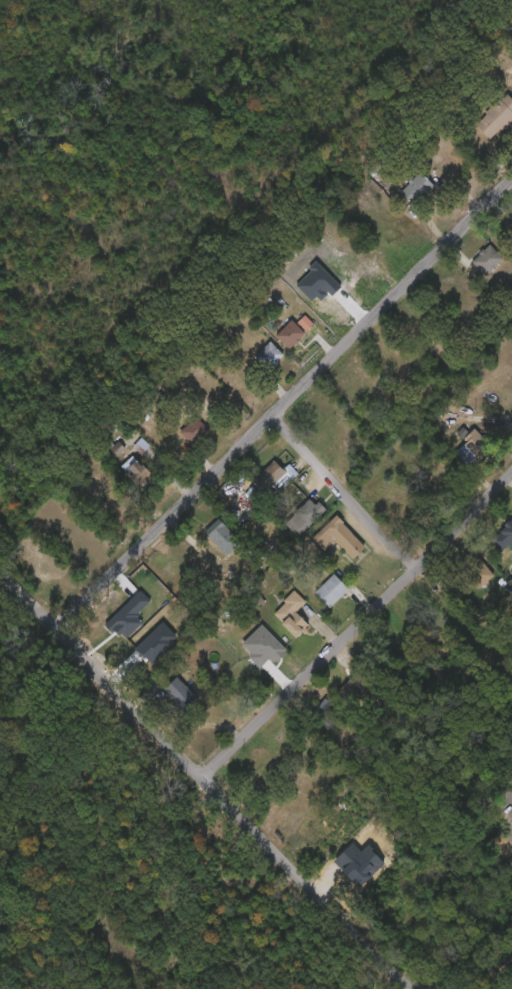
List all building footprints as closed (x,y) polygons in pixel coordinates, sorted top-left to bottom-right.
[(506,94),(511,100),(511,118),(489,141),(474,126),(506,94)] [(432,187),(414,205),(401,193),(420,174),(432,187)] [(503,259),(485,277),(472,263),(489,245),(503,259)] [(313,325),(306,332),(298,323),(305,317),(313,325)] [(276,336),(292,321),(305,334),(289,349),(276,336)] [(268,372),(254,358),(270,342),(284,356),(268,372)] [(178,451),(163,437),(183,415),(198,429),(178,451)] [(121,469),(132,457),(152,477),(140,488),(121,469)] [(255,481),(275,462),(293,481),(272,500),(255,481)] [(289,522),(312,499),(325,512),(302,535),(289,522)] [(323,551),(312,540),(336,518),(365,548),(352,561),(333,541),(323,551)] [(489,540),(511,521),(511,550),(510,548),(502,555),(489,540)] [(226,558),(206,538),(221,524),(241,543),(226,558)] [(494,578),(479,590),(460,565),(474,554),(494,578)] [(329,609),(314,594),(333,576),(348,591),(329,609)] [(295,639),(271,617),(294,592),(305,603),(294,614),(307,626),(295,639)] [(260,649),(272,638),(287,653),(276,665),(260,649)] [(196,696),(182,709),(163,690),(176,677),(196,696)] [(309,716),(325,699),(335,709),(326,718),(332,723),(325,731),(309,716)]
